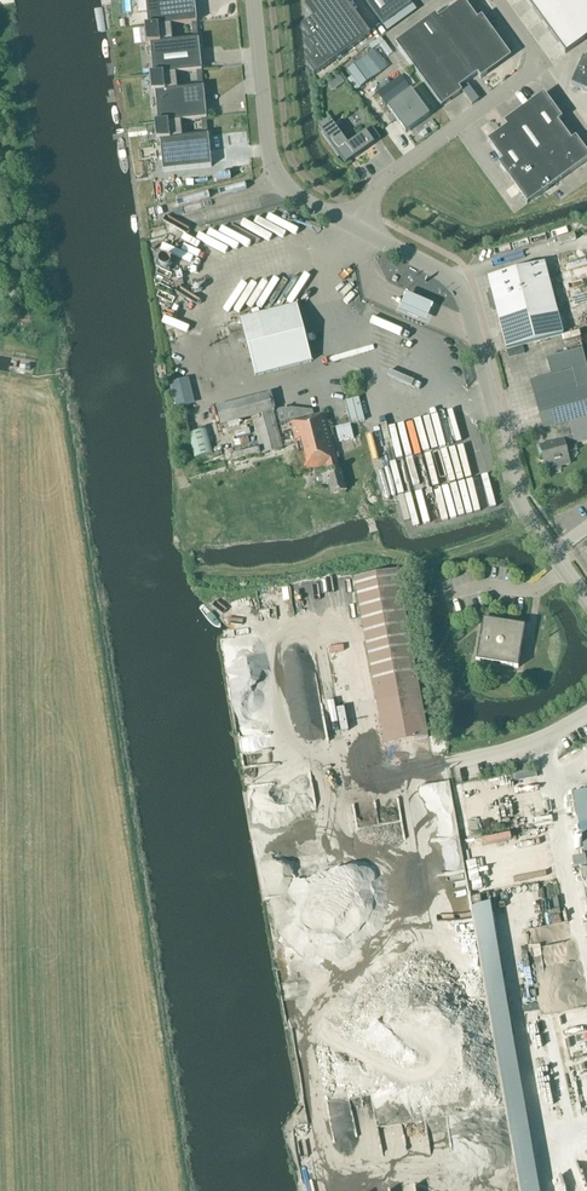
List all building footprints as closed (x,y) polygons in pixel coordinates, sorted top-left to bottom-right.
[(148,26),(172,24),(172,25),(197,23),(194,0),(145,0),(148,26)] [(370,36),(344,0),(315,0),(305,7),(313,20),(301,28),(310,41),(303,46),(312,58),(305,64),(315,76),(370,36)] [(409,0),(363,0),(383,27),(413,5),(409,0)] [(586,39),(586,0),(526,0),(566,54),(586,39)] [(438,19),(452,39),(478,20),(464,1),(438,19)] [(452,39),(438,19),(435,15),(416,30),(433,53),(452,39)] [(467,59),(497,38),(482,17),(478,20),(452,39),(467,59)] [(171,25),(172,25),(172,24),(148,26),(148,27),(144,27),(146,45),(150,45),(198,40),(198,39),(173,42),(171,25)] [(413,68),(433,53),(416,30),(396,44),(413,68)] [(466,59),(478,75),(481,79),(511,57),(497,38),(467,59),(466,59)] [(466,59),(467,59),(452,39),(433,53),(459,89),(478,75),(466,59)] [(176,72),(176,74),(202,71),(198,40),(150,45),(153,74),(176,72)] [(433,53),(413,68),(442,108),(462,93),(461,91),(459,89),(433,53)] [(367,56),(347,71),(361,88),(381,73),(367,56)] [(571,86),(586,93),(586,56),(583,59),(571,86)] [(176,74),(176,72),(153,74),(153,75),(149,75),(151,94),(155,93),(158,123),(182,121),(182,122),(207,119),(203,88),(178,90),(176,74)] [(327,83),(333,91),(345,83),(339,75),(327,83)] [(386,107),(410,89),(401,77),(377,95),(386,107)] [(468,86),(461,91),(462,93),(472,106),(479,101),(468,86)] [(406,134),(430,116),(411,91),(387,108),(406,134)] [(524,109),(542,133),(558,122),(562,119),(544,94),(524,109)] [(536,166),(546,159),(556,152),(549,143),(542,133),(524,109),(504,123),(507,127),(536,166)] [(181,122),(182,122),(182,121),(158,123),(154,124),(156,142),(160,142),(163,172),(212,167),(208,136),(183,138),(181,122)] [(319,130),(339,157),(348,151),(354,159),(381,139),(372,127),(348,145),(331,121),(319,130)] [(549,143),(565,132),(558,122),(542,133),(549,143)] [(513,184),(536,166),(507,127),(488,141),(502,161),(499,164),(513,184)] [(556,152),(571,141),(565,132),(549,143),(556,152)] [(563,163),(583,148),(575,138),(571,141),(556,152),(563,163)] [(563,163),(570,173),(586,160),(586,154),(583,148),(563,163)] [(563,163),(556,152),(546,159),(561,180),(570,173),(563,163)] [(551,187),(561,180),(546,159),(536,166),(551,187)] [(527,204),(551,187),(536,166),(513,184),(527,204)] [(545,263),(487,278),(506,350),(563,335),(545,263)] [(408,298),(400,316),(427,327),(435,309),(408,298)] [(255,377),(311,362),(297,306),(241,320),(255,377)] [(530,381),(535,402),(543,431),(555,427),(559,441),(539,446),(543,458),(543,460),(545,467),(567,461),(568,461),(569,461),(567,453),(576,451),(577,451),(575,445),(586,442),(586,371),(581,350),(546,360),(551,376),(530,381)] [(190,379),(181,380),(182,388),(175,389),(177,403),(193,401),(190,379)] [(268,394),(216,408),(221,426),(252,417),(261,454),(283,449),(282,447),(295,444),(302,472),(326,466),(328,474),(321,476),(323,486),(328,485),(331,495),(346,491),(341,471),(340,471),(336,457),(330,432),(325,415),(315,417),(314,416),(306,418),(305,415),(297,417),(298,420),(276,425),(268,394)] [(351,425),(365,421),(359,398),(345,401),(351,425)] [(383,496),(406,492),(403,474),(379,479),(383,496)] [(318,523),(307,511),(299,518),(310,531),(318,523)] [(385,746),(428,738),(397,571),(354,579),(385,746)] [(518,669),(525,627),(483,620),(476,662),(518,669)] [(573,795),(585,860),(572,863),(574,872),(586,870),(586,871),(586,793),(573,795)] [(525,902),(527,919),(540,917),(538,900),(525,902)]
